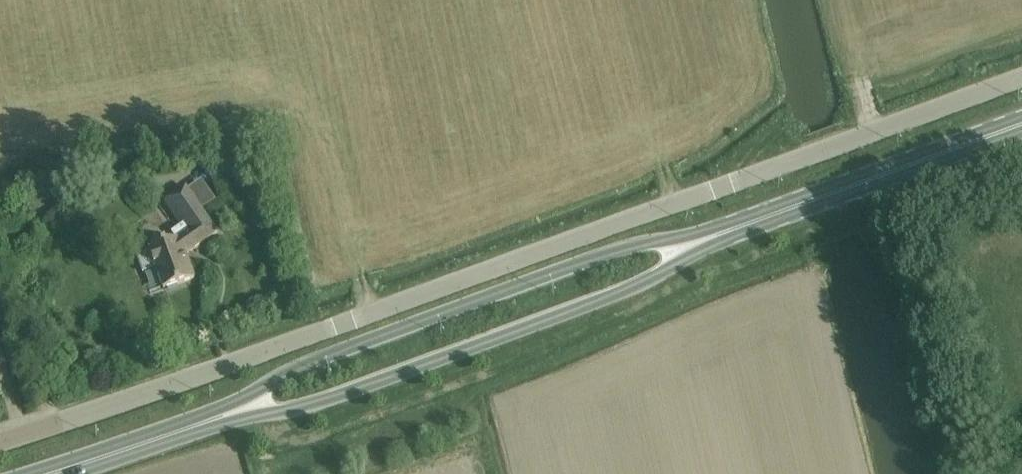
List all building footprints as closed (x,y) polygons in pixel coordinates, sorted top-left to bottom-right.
[(150,250),(137,255),(143,272),(156,267),(157,270),(164,289),(195,278),(186,254),(202,243),(218,232),(206,215),(202,209),(188,189),(186,187),(165,202),(182,225),(172,232),(177,240),(150,249),(150,250)]
